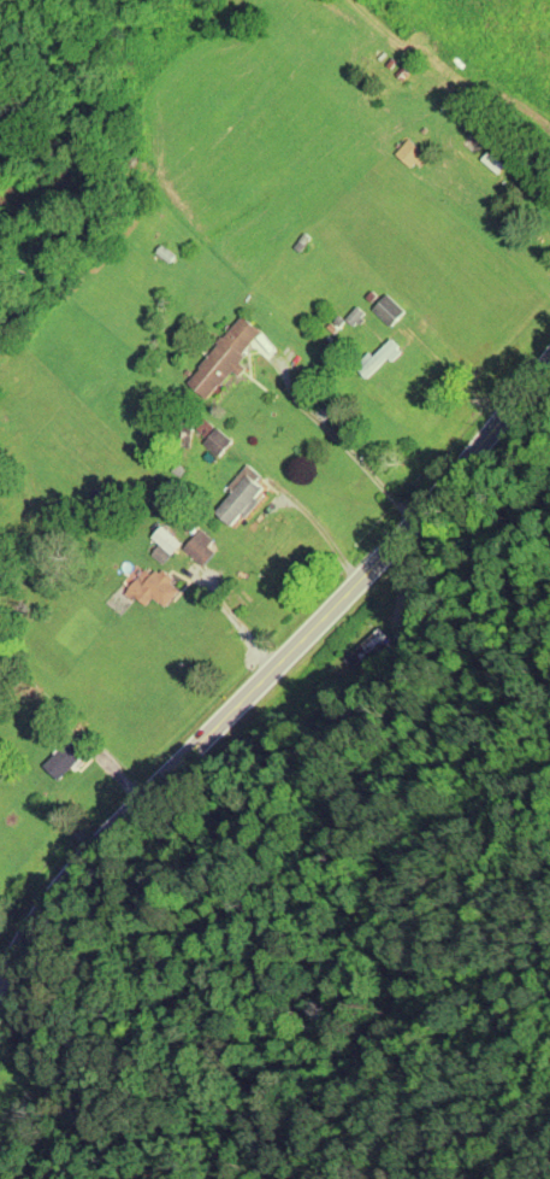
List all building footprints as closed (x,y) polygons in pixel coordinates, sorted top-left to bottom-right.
[(197,365),(206,372),(199,380),(211,391),(264,331),(244,313),(197,365)] [(205,562),(219,547),(202,531),(187,546),(205,562)] [(154,593),(166,604),(182,585),(153,560),(128,590),(144,604),(154,593)] [(353,653),(362,664),(396,636),(387,625),(353,653)]
